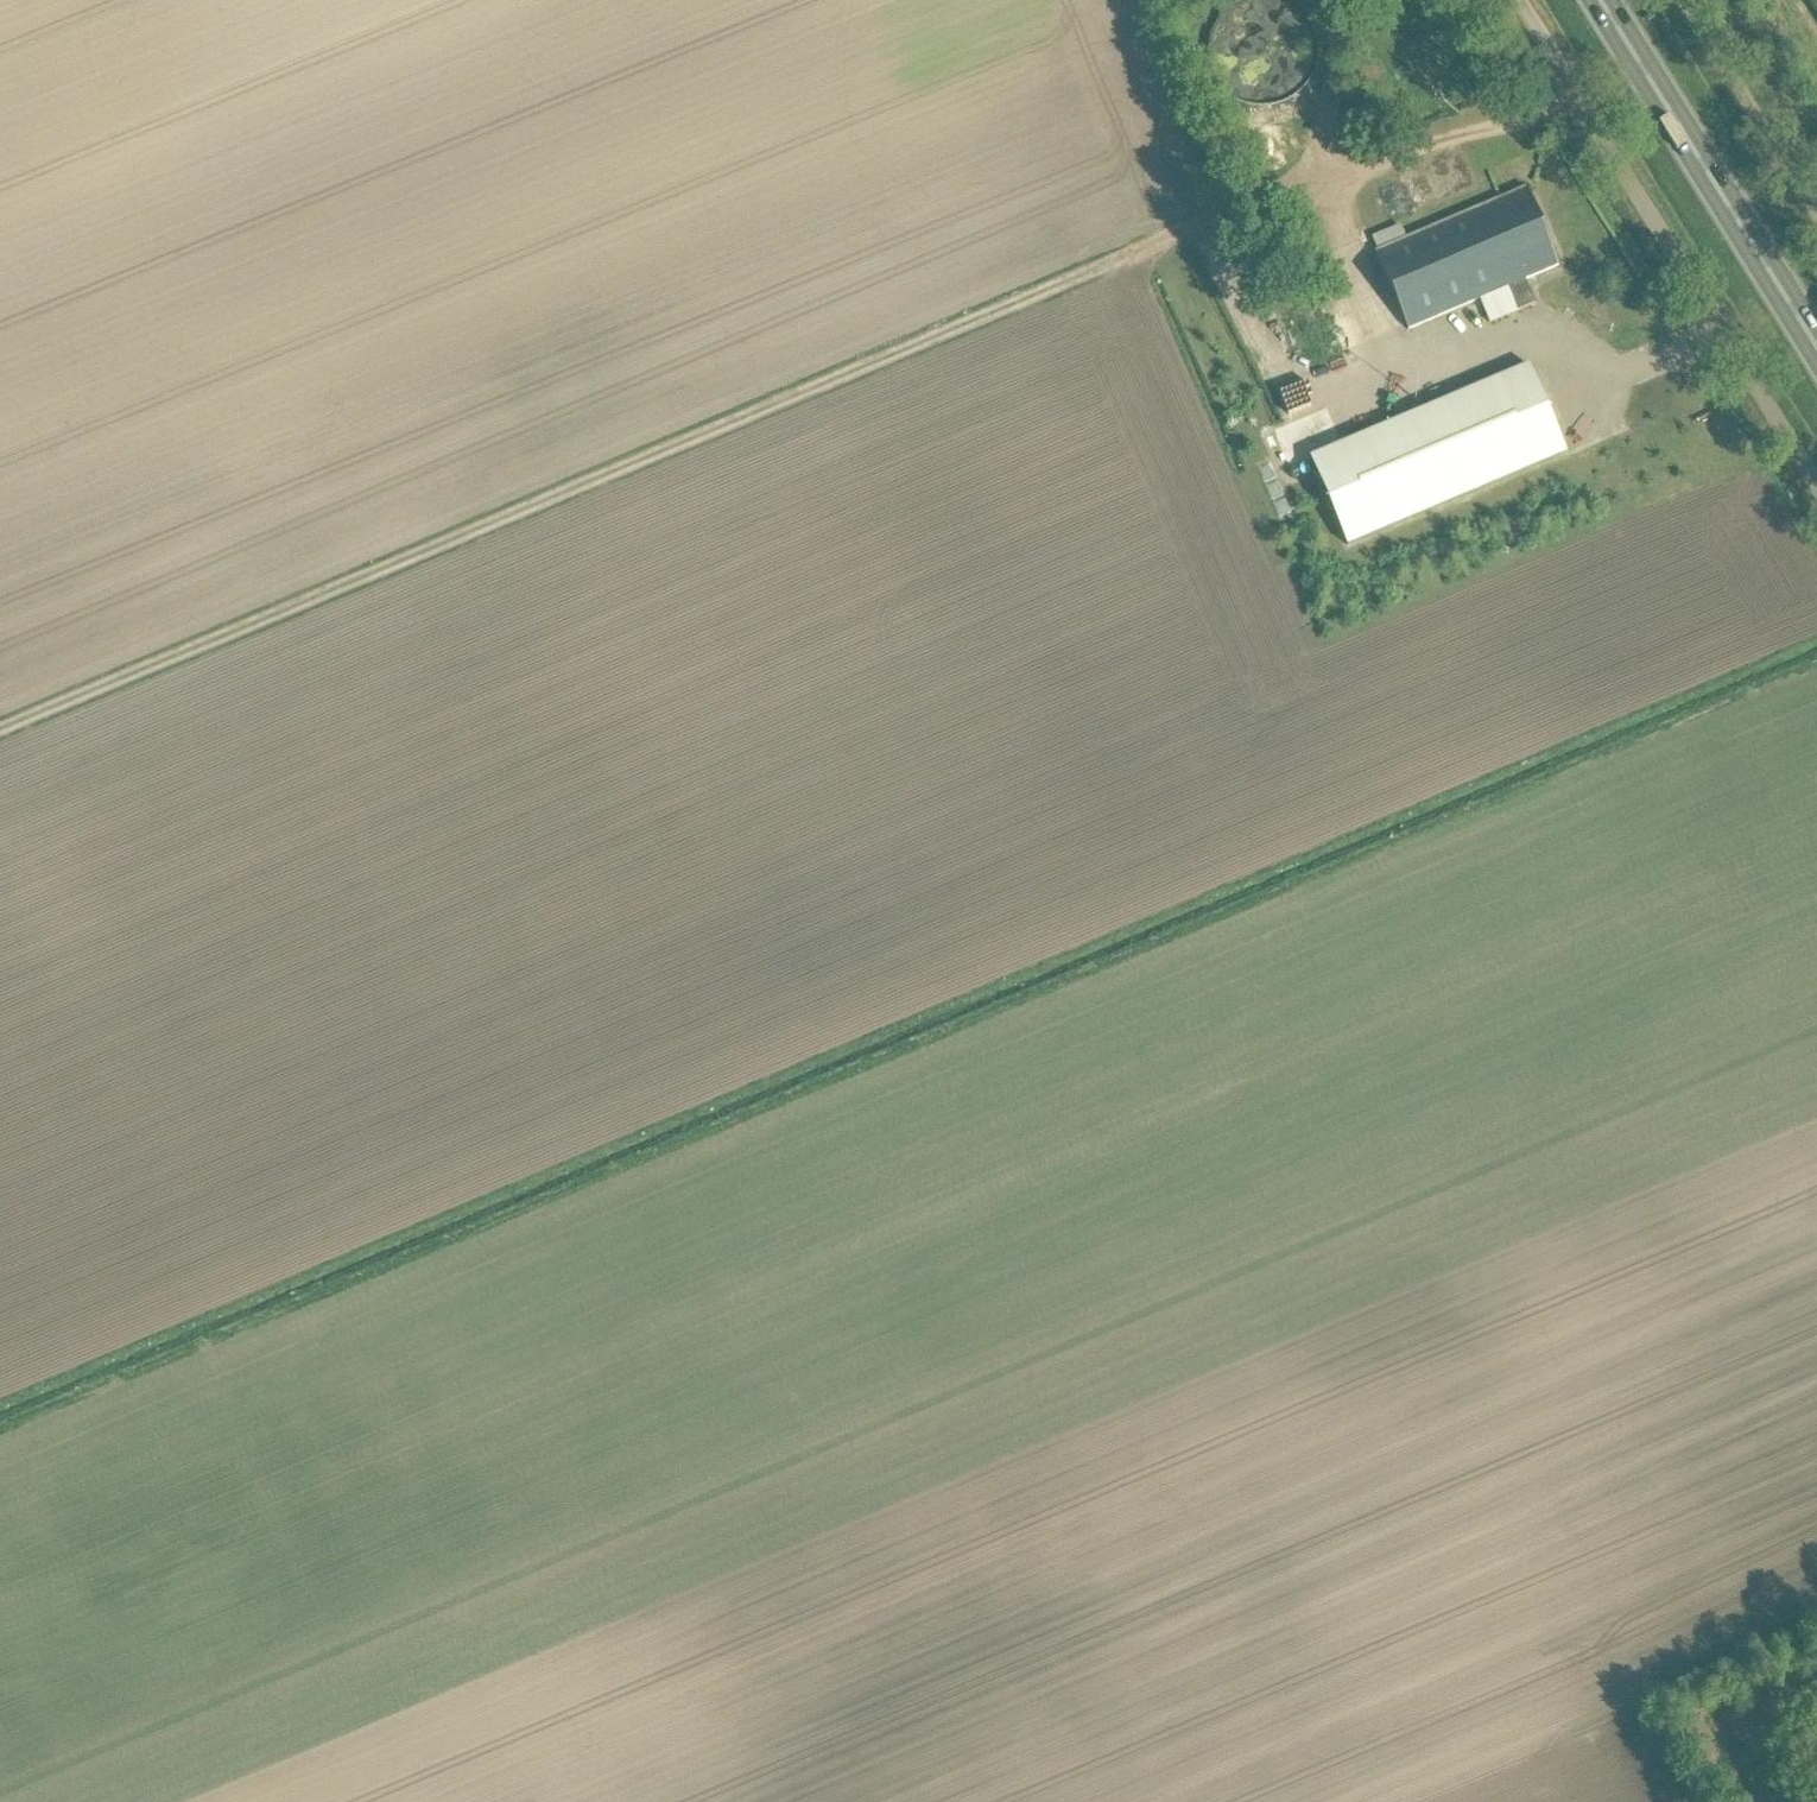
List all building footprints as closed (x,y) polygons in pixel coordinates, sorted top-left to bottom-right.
[(1273,88),(1295,72),(1279,50),(1256,67),(1273,88)] [(1558,266),(1528,190),(1377,254),(1409,330),(1509,287),(1516,303),(1344,375),(1359,410),(1578,317),(1569,298),(1554,305),(1546,291),(1527,299),(1519,284),(1558,266)] [(1530,368),(1311,461),(1348,548),(1567,456),(1567,455),(1530,368)]
